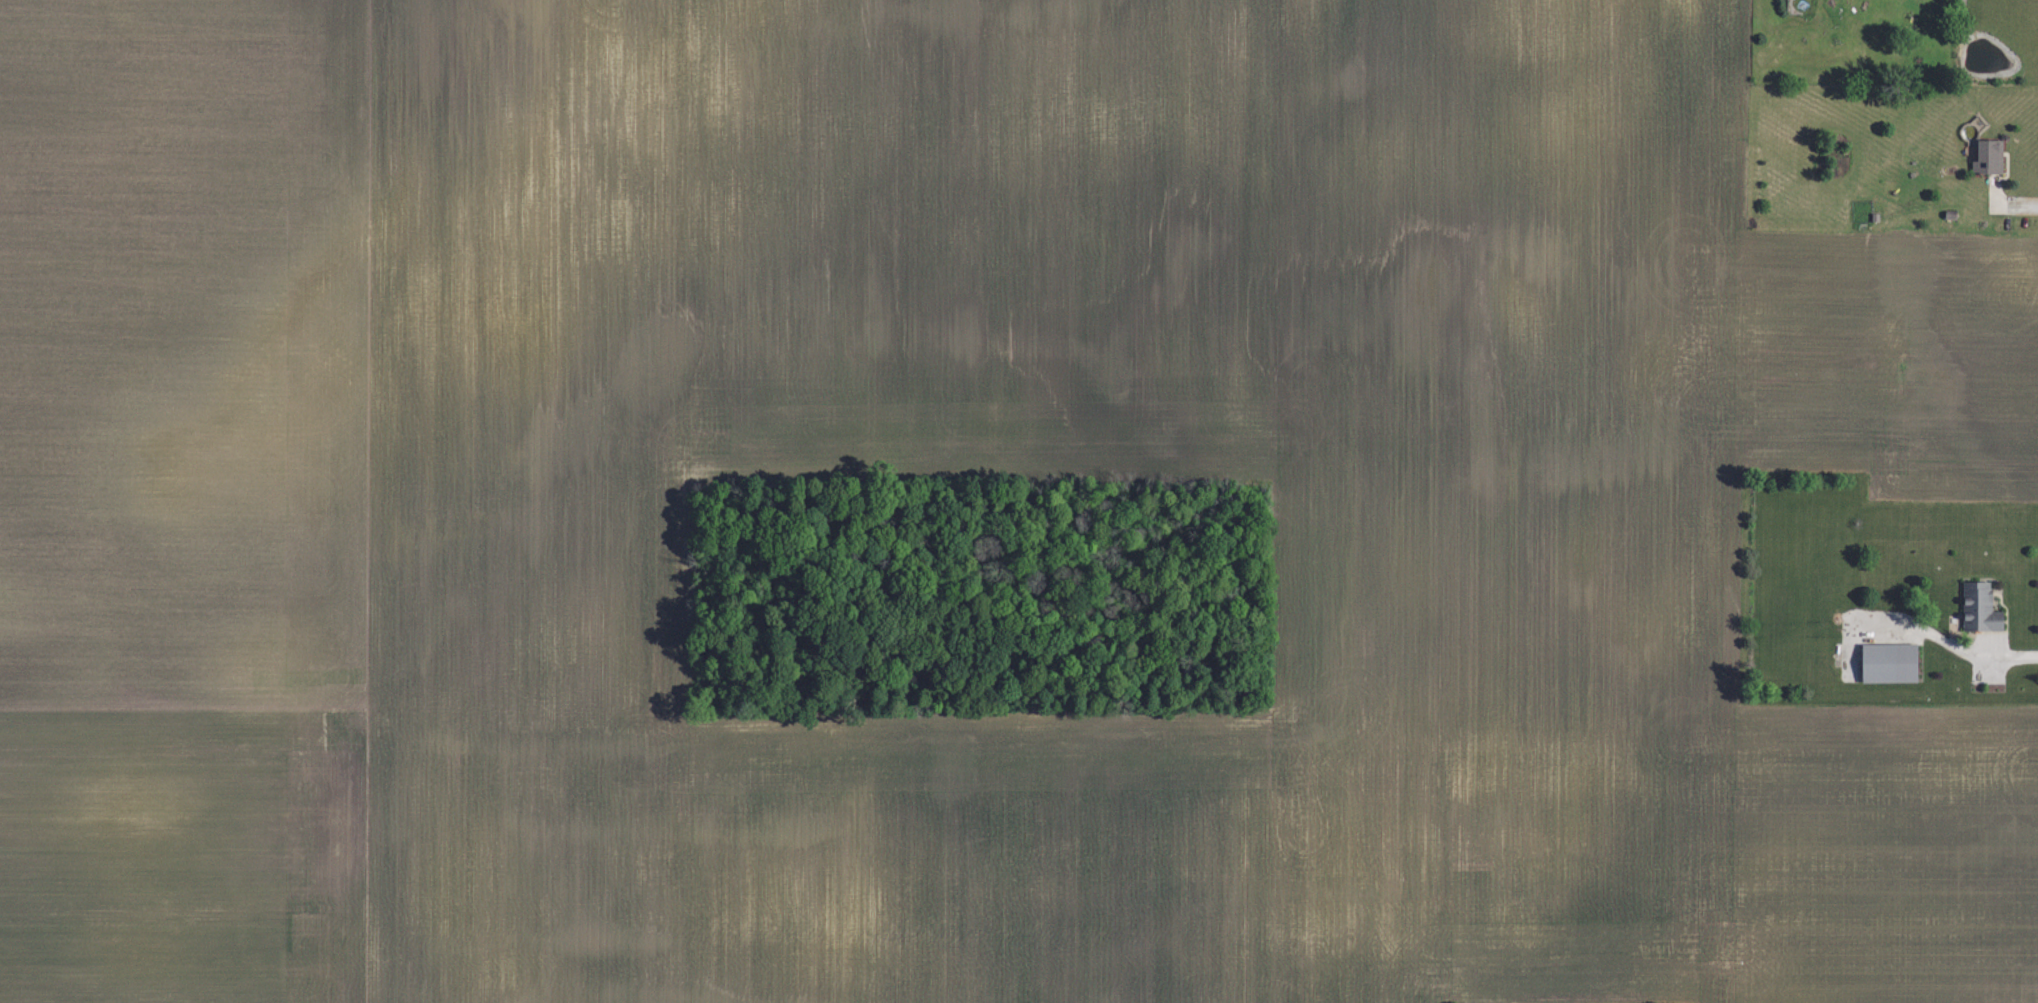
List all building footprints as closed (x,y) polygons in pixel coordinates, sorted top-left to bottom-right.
[(1980,160),(1973,160),(1973,172),(2004,173),(2005,140),(1981,139),(1980,160)] [(1964,631),(2006,631),(2006,611),(1994,611),(1994,582),(1964,582),(1964,631)] [(1864,645),(1864,683),(1921,682),(1920,643),(1864,645)]
